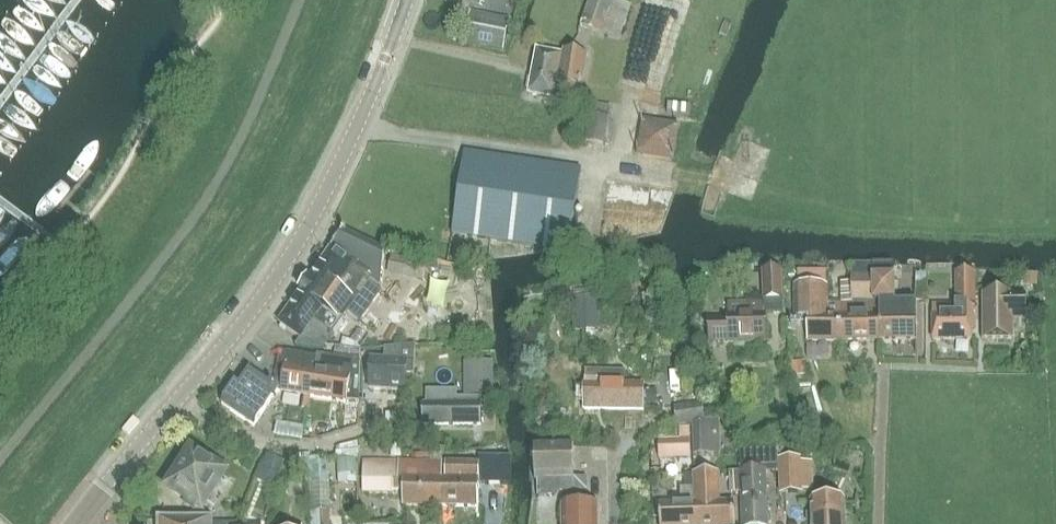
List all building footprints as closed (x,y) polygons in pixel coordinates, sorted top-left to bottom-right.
[(616,0),(589,0),(579,26),(619,40),(631,5),(616,0)] [(626,127),(633,85),(637,85),(639,68),(644,68),(650,26),(630,23),(625,54),(621,54),(611,125),(626,127)] [(484,34),(481,47),(496,51),(499,37),(484,34)] [(577,104),(586,55),(562,51),(561,56),(536,51),(528,95),(577,104)] [(669,135),(633,135),(633,169),(669,169),(669,135)] [(464,153),(451,236),(553,251),(569,253),(569,249),(581,171),(464,153)] [(343,231),(278,324),(300,340),(294,347),(320,351),(370,280),(379,287),(384,251),(343,231)] [(392,256),(388,273),(422,281),(426,264),(392,256)] [(851,305),(841,305),(839,341),(872,341),(872,264),(851,264),(851,305)] [(872,264),(872,341),(916,340),(915,304),(894,304),(893,264),(872,264)] [(424,279),(457,284),(459,272),(426,267),(424,279)] [(782,269),(762,270),(764,301),(784,300),(782,269)] [(974,306),(974,303),(974,273),(957,273),(957,305),(931,306),(932,340),(971,340),(971,306),(974,306)] [(839,341),(841,305),(826,305),(826,287),(794,286),(794,320),(806,320),(806,342),(839,341)] [(1025,296),(983,295),(983,339),(1012,339),(1012,321),(1025,321),(1025,296)] [(599,324),(600,303),(580,302),(580,323),(599,324)] [(709,343),(766,341),(765,315),(764,315),(764,303),(727,304),(728,321),(708,321),(709,343)] [(388,361),(387,390),(404,391),(405,375),(413,376),(415,348),(398,347),(397,361),(388,361)] [(310,396),(315,359),(279,352),(274,385),(277,390),(310,396)] [(492,389),(491,364),(490,352),(461,353),(463,391),(492,389)] [(315,359),(310,396),(345,402),(352,360),(316,354),(315,359)] [(253,426),(277,390),(274,385),(248,368),(238,382),(237,382),(222,405),(253,426)] [(642,411),(643,386),(624,385),(624,372),(584,371),(583,409),(642,411)] [(480,425),(481,399),(455,399),(455,392),(426,392),(426,404),(422,404),(422,425),(480,425)] [(676,426),(704,422),(702,405),(674,408),(676,426)] [(705,424),(692,425),(693,454),(720,453),(719,420),(705,421),(705,424)] [(271,426),(269,437),(296,443),(298,431),(271,426)] [(689,429),(679,429),(679,440),(658,440),(659,459),(680,459),(690,458),(689,440),(689,429)] [(534,476),(571,476),(571,457),(567,458),(567,446),(534,446),(535,457),(534,457),(534,476)] [(739,450),(740,473),(742,523),(767,523),(765,475),(777,474),(776,461),(776,449),(739,450)] [(174,474),(169,482),(171,488),(170,489),(195,505),(194,507),(195,510),(187,521),(211,521),(210,520),(210,517),(199,510),(222,476),(207,466),(205,459),(198,461),(191,456),(180,473),(174,474)] [(304,479),(322,479),(321,456),(304,456),(304,479)] [(441,479),(441,507),(478,508),(478,484),(510,485),(510,459),(478,458),(478,465),(445,464),(444,479),(441,479)] [(783,461),(776,461),(777,474),(779,474),(780,495),(801,494),(800,459),(783,461)] [(402,506),(441,507),(441,479),(441,463),(397,462),(397,463),(362,463),(361,493),(392,494),(393,483),(403,483),(402,506)] [(349,480),(349,465),(333,465),(334,480),(349,480)] [(696,523),(733,523),(732,503),(720,503),(719,473),(692,474),(694,489),(696,523)] [(659,505),(659,523),(696,523),(694,489),(692,474),(685,474),(685,489),(679,489),(680,505),(659,505)] [(304,483),(304,507),(323,507),(324,483),(304,483)] [(844,502),(810,503),(810,523),(845,523),(844,502)] [(598,506),(560,506),(560,523),(598,523),(598,506)] [(328,511),(309,512),(310,523),(328,523),(328,511)]
